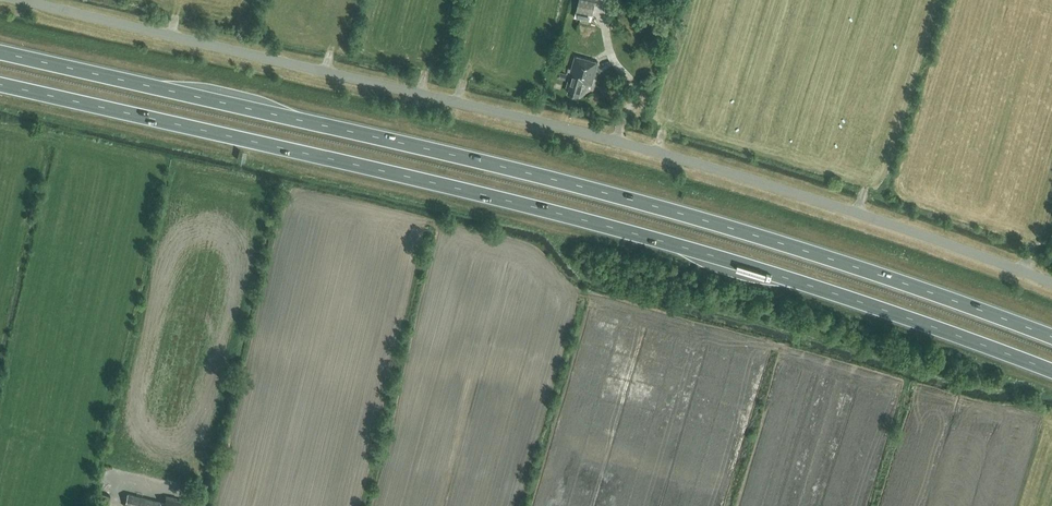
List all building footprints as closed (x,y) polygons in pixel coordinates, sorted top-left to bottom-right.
[(596,1),(596,0),(579,0),(575,16),(591,21),(596,1)] [(592,84),(598,62),(575,56),(567,87),(569,88),(568,92),(579,95),(582,82),(592,84)] [(112,494),(102,492),(99,505),(110,505),(112,494)] [(190,503),(176,499),(176,498),(165,496),(164,503),(161,502),(161,501),(159,501),(159,502),(155,501),(155,500),(147,499),(149,494),(140,492),(139,497),(127,494),(124,504),(131,505),(189,505),(190,503)]
